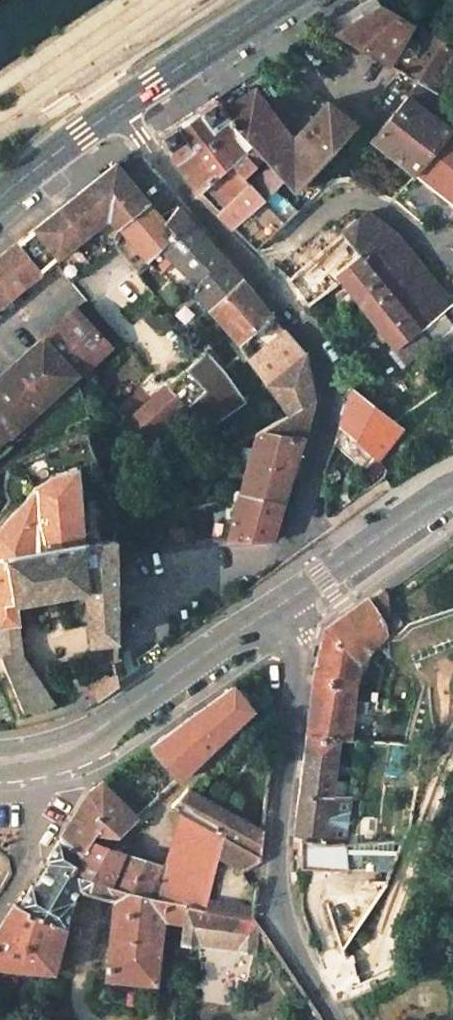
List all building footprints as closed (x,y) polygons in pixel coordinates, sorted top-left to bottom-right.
[(409,19),(379,0),(365,0),(324,26),(336,33),(353,43),(383,60),(391,47),(399,50),(402,51),(406,50),(409,47),(411,43),(410,39),(407,36),(400,30),(409,19)] [(399,70),(417,80),(434,90),(452,59),(452,46),(424,28),(399,70)] [(336,33),(322,44),(332,58),(353,43),(336,33)] [(370,136),(413,171),(449,129),(452,132),(452,101),(434,90),(417,80),(370,136)] [(323,98),(288,134),(249,85),(219,106),(256,152),(266,165),(277,179),(285,190),(352,121),(323,98)] [(195,194),(215,214),(248,183),(261,196),(270,187),(277,179),(266,165),(248,183),(237,171),(256,152),(219,106),(213,99),(155,136),(175,165),(195,194)] [(449,129),(413,171),(452,205),(452,132),(449,129)] [(144,202),(113,165),(32,230),(54,257),(50,261),(68,282),(113,246),(117,232),(142,262),(156,250),(173,237),(157,218),(144,202)] [(215,214),(230,228),(261,196),(248,183),(215,214)] [(294,211),(270,187),(261,196),(230,228),(241,238),(252,250),(294,211)] [(173,237),(156,250),(193,284),(185,292),(203,308),(239,280),(210,246),(174,206),(157,218),(173,237)] [(305,308),(339,280),(335,275),(359,256),(418,329),(441,312),(451,305),(395,235),(366,214),(286,282),(305,308)] [(50,261),(54,257),(32,230),(0,256),(0,302),(50,261)] [(365,314),(392,348),(418,329),(359,256),(335,275),(339,280),(365,314)] [(235,344),(269,316),(254,298),(239,280),(203,308),(235,344)] [(88,323),(98,314),(88,304),(79,312),(88,323)] [(79,312),(74,307),(36,340),(69,376),(70,377),(75,373),(77,376),(83,371),(110,346),(88,323),(79,312)] [(440,357),(452,347),(452,330),(441,312),(418,329),(429,343),(440,357)] [(403,363),(429,343),(418,329),(392,348),(403,363)] [(284,334),(249,360),(267,385),(269,383),(302,358),(302,356),(286,337),(284,334)] [(2,438),(70,377),(69,376),(36,340),(0,372),(0,435),(2,438)] [(290,413),(311,402),(302,358),(269,383),(290,413)] [(179,409),(196,393),(177,372),(160,389),(179,409)] [(338,426),(374,456),(399,431),(347,388),(342,411),(338,426)] [(143,443),(179,409),(160,389),(124,421),(143,443)] [(261,429),(301,440),(306,423),(312,406),(311,402),(290,413),(261,429)] [(253,433),(236,492),(281,504),(290,477),(301,440),(261,429),(253,433)] [(385,467),(374,456),(365,466),(375,477),(385,467)] [(76,540),(71,462),(28,480),(1,504),(0,506),(0,668),(18,708),(26,711),(38,712),(46,723),(56,718),(78,707),(70,698),(53,708),(35,682),(18,658),(12,608),(78,587),(84,639),(111,637),(110,534),(76,540)] [(110,511),(123,504),(114,478),(103,483),(110,511)] [(236,492),(223,543),(237,542),(271,543),(276,525),(281,504),(236,492)] [(343,738),(350,685),(339,684),(352,663),(383,629),(378,619),(384,612),(384,597),(380,589),(322,629),(311,677),(304,734),(333,737),(343,738)] [(115,686),(113,678),(88,689),(93,700),(97,697),(115,686)] [(188,720),(150,748),(176,779),(252,709),(232,687),(188,720)] [(337,853),(343,796),(325,794),(333,737),(304,734),(291,848),(299,849),(299,880),(333,883),(337,853)] [(140,755),(168,786),(176,779),(150,748),(140,755)] [(133,819),(101,784),(89,793),(60,836),(80,851),(89,841),(93,831),(115,836),(133,819)] [(263,833),(187,789),(171,807),(181,813),(205,825),(218,832),(260,854),(263,833)] [(184,902),(205,825),(181,813),(164,865),(125,853),(112,885),(184,902)] [(200,905),(218,832),(205,825),(184,902),(200,905)] [(51,973),(70,907),(78,890),(112,898),(104,977),(155,984),(161,918),(182,922),(184,902),(112,885),(76,873),(80,851),(60,836),(45,859),(48,862),(44,869),(33,887),(30,885),(17,906),(14,904),(13,904),(0,925),(0,967),(51,973)] [(125,853),(89,841),(80,851),(76,873),(112,885),(125,853)] [(375,886),(383,858),(337,853),(333,883),(375,886)] [(180,941),(198,943),(198,940),(237,944),(237,947),(255,949),(259,926),(253,918),(200,905),(184,902),(182,922),(180,941)]
